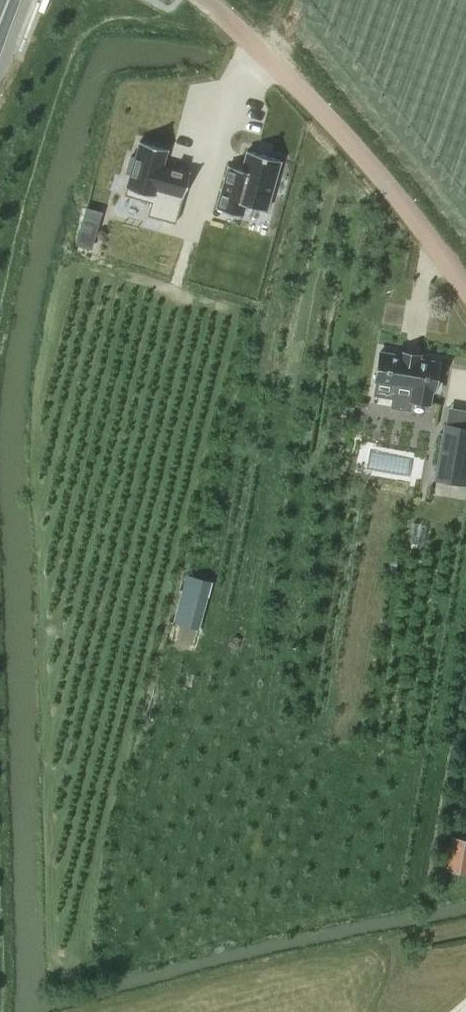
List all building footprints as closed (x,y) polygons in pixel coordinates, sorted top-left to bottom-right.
[(130,172),(124,194),(151,201),(147,214),(175,222),(190,172),(171,166),(170,168),(162,166),(163,164),(167,148),(139,140),(135,157),(131,156),(126,171),(130,172)] [(228,165),(216,207),(242,215),(245,203),(266,209),(280,160),(246,150),(241,168),(228,165)] [(80,220),(73,245),(87,249),(94,224),(80,220)] [(380,352),(375,380),(395,383),(391,407),(410,410),(411,400),(430,404),(432,390),(434,390),(439,362),(419,359),(420,355),(415,354),(414,358),(405,356),(406,352),(400,351),(400,355),(380,352)] [(465,486),(465,429),(447,426),(437,481),(465,486)] [(201,627),(214,578),(187,572),(174,620),(201,627)] [(452,837),(446,872),(465,875),(465,839),(452,837)]
